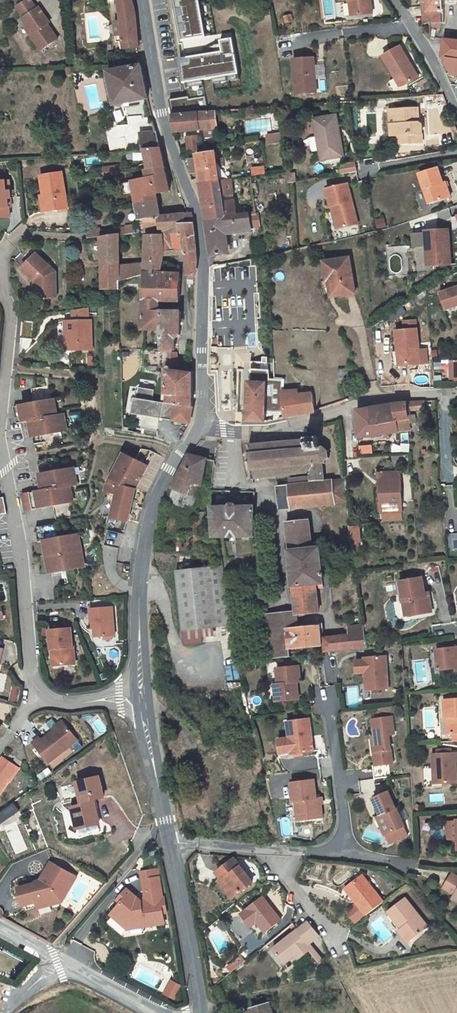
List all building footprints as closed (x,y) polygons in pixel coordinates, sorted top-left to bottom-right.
[(26,0),(23,0),(13,8),(18,15),(15,17),(20,25),(26,33),(23,36),(32,49),(50,37),(41,23),(43,21),(34,5),(30,7),(26,0)] [(138,45),(138,39),(135,18),(132,0),(116,0),(115,0),(117,18),(110,19),(112,39),(120,38),(121,46),(138,45)] [(239,76),(233,39),(207,43),(201,0),(176,0),(182,42),(200,39),(201,47),(192,48),(193,57),(181,59),(184,83),(239,76)] [(372,14),(372,1),(368,1),(368,0),(356,0),(355,13),(372,14)] [(430,23),(442,22),(448,22),(446,0),(423,0),(426,23),(430,23)] [(20,25),(17,27),(23,36),(26,33),(20,25)] [(445,38),(445,46),(444,58),(447,58),(456,58),(456,39),(445,38)] [(397,78),(400,76),(406,85),(420,77),(403,45),(385,55),(397,78)] [(298,83),(299,94),(316,93),(314,58),(291,60),(293,83),(298,83)] [(447,58),(450,70),(456,71),(456,58),(447,58)] [(114,103),(147,98),(139,64),(107,69),(114,103)] [(400,76),(397,78),(402,87),(406,85),(400,76)] [(189,106),(187,98),(171,101),(172,109),(189,106)] [(400,125),(397,125),(398,136),(400,135),(425,133),(425,128),(422,128),(421,109),(399,110),(399,116),(400,125)] [(196,113),(169,115),(174,132),(203,129),(217,127),(211,110),(196,110),(196,113)] [(347,154),(340,114),(319,116),(326,158),(347,154)] [(204,139),(217,137),(217,127),(203,129),(204,139)] [(142,150),(144,149),(159,147),(155,130),(138,132),(142,150)] [(401,145),(426,142),(425,133),(400,135),(401,145)] [(185,137),(187,152),(200,150),(197,135),(185,137)] [(276,135),(263,137),(264,146),(278,144),(276,135)] [(164,167),(159,147),(144,149),(146,169),(164,167)] [(200,182),(231,178),(228,161),(219,162),(218,153),(196,155),(200,182)] [(344,164),(345,172),(361,170),(360,161),(344,164)] [(119,166),(104,167),(104,175),(120,175),(119,166)] [(439,166),(420,172),(430,201),(451,194),(447,179),(444,180),(439,166)] [(164,167),(146,169),(142,170),(143,179),(131,180),(126,183),(127,191),(133,190),(135,203),(157,199),(155,193),(168,188),(164,167)] [(46,195),(48,212),(65,209),(59,172),(39,176),(42,196),(46,195)] [(289,174),(290,181),(299,180),(298,173),(289,174)] [(231,178),(200,182),(206,220),(248,214),(247,207),(246,203),(235,204),(234,199),(222,201),(221,193),(233,192),(231,178)] [(335,205),(339,224),(357,220),(349,179),(327,184),(331,202),(332,202),(336,201),(337,205),(335,205)] [(40,196),(43,213),(48,212),(46,195),(42,196),(40,196)] [(160,227),(162,216),(157,199),(135,203),(137,220),(154,217),(156,228),(160,227)] [(162,216),(160,227),(159,231),(180,231),(180,223),(193,222),(192,212),(188,213),(162,216)] [(251,227),(248,214),(206,220),(211,254),(227,251),(225,241),(224,232),(251,227)] [(154,217),(137,220),(139,230),(156,228),(154,217)] [(101,228),(102,236),(117,234),(126,233),(124,225),(101,228)] [(225,241),(253,236),(251,227),(224,232),(225,241)] [(426,245),(427,265),(452,264),(451,227),(426,228),(426,232),(426,245)] [(143,261),(144,274),(160,274),(161,256),(182,253),(180,231),(159,231),(159,233),(143,233),(143,261)] [(413,232),(414,245),(426,245),(426,232),(413,232)] [(118,264),(117,234),(102,236),(100,236),(101,266),(118,264)] [(53,271),(36,251),(21,264),(38,284),(38,293),(41,297),(54,297),(55,279),(50,273),(53,271)] [(336,297),(356,293),(348,258),(323,263),(327,282),(330,282),(333,281),(336,297)] [(119,277),(144,274),(143,261),(118,264),(119,277)] [(101,266),(101,288),(119,288),(119,277),(118,264),(101,266)] [(160,299),(160,274),(144,274),(144,299),(160,299)] [(180,274),(160,274),(160,299),(180,299),(180,274)] [(330,282),(326,296),(336,297),(333,281),(330,282)] [(442,292),(447,309),(456,306),(456,288),(442,292)] [(161,329),(161,310),(160,299),(144,299),(144,329),(161,329)] [(58,338),(59,349),(69,348),(92,347),(90,317),(87,318),(87,307),(71,308),(72,319),(67,319),(68,337),(65,337),(58,338)] [(162,349),(172,349),(176,350),(176,345),(177,340),(180,336),(180,335),(180,310),(161,310),(161,329),(162,349)] [(404,329),(395,330),(396,351),(391,351),(391,367),(397,367),(418,367),(416,329),(416,320),(404,320),(404,329)] [(171,365),(172,349),(162,349),(162,364),(171,365)] [(355,363),(344,363),(344,372),(355,372),(355,363)] [(263,377),(268,377),(266,368),(248,368),(248,376),(263,377)] [(192,406),(193,371),(189,372),(175,371),(170,371),(167,404),(178,405),(175,420),(190,422),(192,406)] [(247,410),(247,419),(264,420),(264,410),(263,377),(248,376),(248,381),(247,381),(247,392),(244,392),(243,410),(247,410)] [(263,377),(264,410),(282,410),(280,406),(280,378),(271,377),(268,377),(263,377)] [(280,406),(282,410),(284,417),(312,411),(310,393),(296,394),(296,390),(284,391),(283,378),(280,378),(280,406)] [(53,433),(72,428),(67,410),(63,411),(59,395),(57,396),(54,383),(41,386),(44,398),(13,406),(17,423),(32,419),(38,442),(54,438),(53,433)] [(397,415),(397,418),(406,417),(407,423),(414,422),(414,414),(411,415),(410,408),(418,407),(423,400),(392,403),(393,415),(397,415)] [(393,415),(392,403),(371,405),(372,421),(397,418),(397,415),(393,415)] [(355,435),(407,428),(407,423),(406,417),(397,418),(372,421),(371,405),(353,409),(355,435)] [(249,438),(242,439),(242,440),(246,479),(253,479),(309,474),(310,481),(324,481),(323,467),(327,460),(326,449),(320,445),(320,437),(250,443),(249,438)] [(115,478),(115,482),(137,487),(138,484),(149,461),(127,448),(111,477),(115,478)] [(207,457),(188,453),(168,490),(171,490),(168,505),(185,509),(186,504),(193,506),(195,499),(188,498),(194,483),(199,484),(203,485),(207,457)] [(46,490),(24,495),(27,511),(53,505),(56,519),(73,515),(70,502),(76,500),(73,484),(80,483),(76,466),(58,470),(55,457),(39,460),(46,490)] [(401,474),(380,475),(380,486),(376,487),(377,504),(381,504),(381,511),(383,511),(384,523),(401,522),(400,514),(404,513),(401,474)] [(331,484),(310,485),(289,487),(278,487),(280,509),(349,503),(349,487),(346,487),(346,481),(331,481),(331,484)] [(131,518),(137,487),(115,482),(110,505),(112,506),(111,513),(131,518)] [(188,498),(195,499),(199,484),(194,483),(188,498)] [(230,505),(212,505),(215,535),(218,535),(253,537),(253,534),(258,535),(257,528),(253,529),(255,505),(238,505),(237,501),(231,501),(230,505)] [(200,508),(200,518),(193,519),(194,544),(209,544),(207,508),(200,508)] [(293,592),(296,612),(318,610),(315,587),(321,586),(317,543),(310,544),(307,521),(286,523),(288,544),(283,545),(288,592),(293,592)] [(57,523),(35,528),(38,542),(43,541),(49,573),(85,566),(79,533),(60,537),(57,523)] [(361,525),(350,526),(351,545),(362,544),(361,525)] [(111,528),(108,543),(122,546),(125,530),(111,528)] [(119,560),(133,563),(136,549),(122,546),(119,560)] [(223,563),(175,568),(184,628),(185,642),(203,640),(201,626),(231,623),(226,577),(223,563)] [(410,611),(406,611),(407,617),(434,612),(431,590),(425,590),(424,578),(401,580),(404,596),(408,596),(410,611)] [(116,609),(93,610),(93,628),(98,628),(98,638),(118,637),(116,609)] [(287,648),(285,628),(297,627),(296,612),(265,614),(269,659),(287,656),(287,648)] [(351,634),(364,633),(362,620),(349,622),(351,634)] [(287,648),(325,645),(324,637),(323,624),(297,627),(285,628),(287,648)] [(71,631),(49,631),(49,643),(54,643),(55,664),(74,663),(74,645),(72,645),(71,631)] [(364,633),(351,634),(324,637),(325,645),(325,651),(366,646),(364,633)] [(456,673),(456,648),(438,651),(441,671),(455,669),(456,673)] [(385,655),(364,658),(364,660),(355,661),(357,675),(366,674),(368,689),(389,687),(385,655)] [(300,666),(278,669),(279,683),(276,683),(277,701),(301,700),(300,681),(302,681),(300,666)] [(12,682),(7,701),(14,703),(18,684),(12,682)] [(456,741),(456,702),(444,703),(446,720),(448,719),(453,719),(454,735),(456,735),(456,741)] [(293,752),(317,750),(313,716),(289,719),(291,735),(280,737),(282,751),(293,750),(293,752)] [(371,765),(373,779),(387,778),(385,761),(392,760),(388,734),(394,733),(392,716),(372,719),(374,734),(371,734),(375,764),(371,765)] [(64,726),(43,741),(40,739),(35,743),(50,764),(72,748),(70,746),(77,740),(64,726)] [(444,756),(437,757),(438,768),(439,786),(456,784),(456,755),(444,756)] [(0,760),(0,789),(6,781),(7,782),(16,769),(1,759),(0,760)] [(439,791),(439,786),(438,768),(429,769),(431,791),(439,791)] [(101,776),(76,781),(81,802),(70,804),(75,828),(98,823),(93,798),(105,796),(101,776)] [(301,799),(302,820),(323,818),(321,798),(318,798),(317,781),(293,783),(294,800),(301,799)] [(403,828),(388,790),(370,797),(379,816),(375,818),(382,836),(403,828)] [(301,799),(294,800),(295,821),(302,820),(301,799)] [(12,805),(17,812),(21,809),(15,802),(12,805)] [(17,812),(12,805),(0,814),(0,823),(1,824),(17,812)] [(403,828),(382,836),(386,845),(407,837),(403,828)] [(225,886),(222,889),(229,897),(250,880),(230,857),(213,872),(221,881),(225,886)] [(35,882),(17,887),(21,905),(35,901),(53,896),(61,900),(75,875),(50,861),(40,878),(40,879),(41,882),(36,884),(35,882)] [(452,869),(442,885),(453,892),(452,894),(456,897),(456,872),(452,869)] [(144,875),(145,884),(163,881),(162,872),(144,875)] [(355,898),(352,900),(353,900),(361,911),(363,913),(380,899),(358,874),(345,885),(355,898)] [(113,915),(132,932),(133,932),(133,925),(146,924),(147,931),(166,929),(165,919),(164,915),(170,915),(168,903),(166,903),(163,881),(145,884),(148,899),(148,903),(141,904),(140,901),(129,891),(119,902),(122,905),(113,915)] [(355,898),(345,885),(342,887),(352,900),(355,898)] [(259,895),(236,914),(246,927),(253,922),(261,933),(278,919),(259,895)] [(35,901),(37,907),(61,900),(53,896),(35,901)] [(401,925),(403,923),(413,934),(426,923),(402,896),(388,910),(401,925)] [(351,919),(361,911),(353,900),(343,909),(351,919)] [(295,959),(307,951),(310,948),(307,943),(316,936),(305,921),(296,929),(295,927),(270,948),(281,963),(292,956),(295,959)] [(397,928),(407,939),(413,934),(403,923),(401,925),(397,928)] [(133,925),(133,932),(147,931),(146,924),(133,925)] [(319,959),(310,948),(307,951),(315,962),(319,959)] [(242,955),(228,965),(232,971),(246,961),(242,955)] [(175,969),(167,965),(161,977),(169,981),(175,969)] [(268,999),(248,1005),(250,1012),(272,1012),(268,999)]
